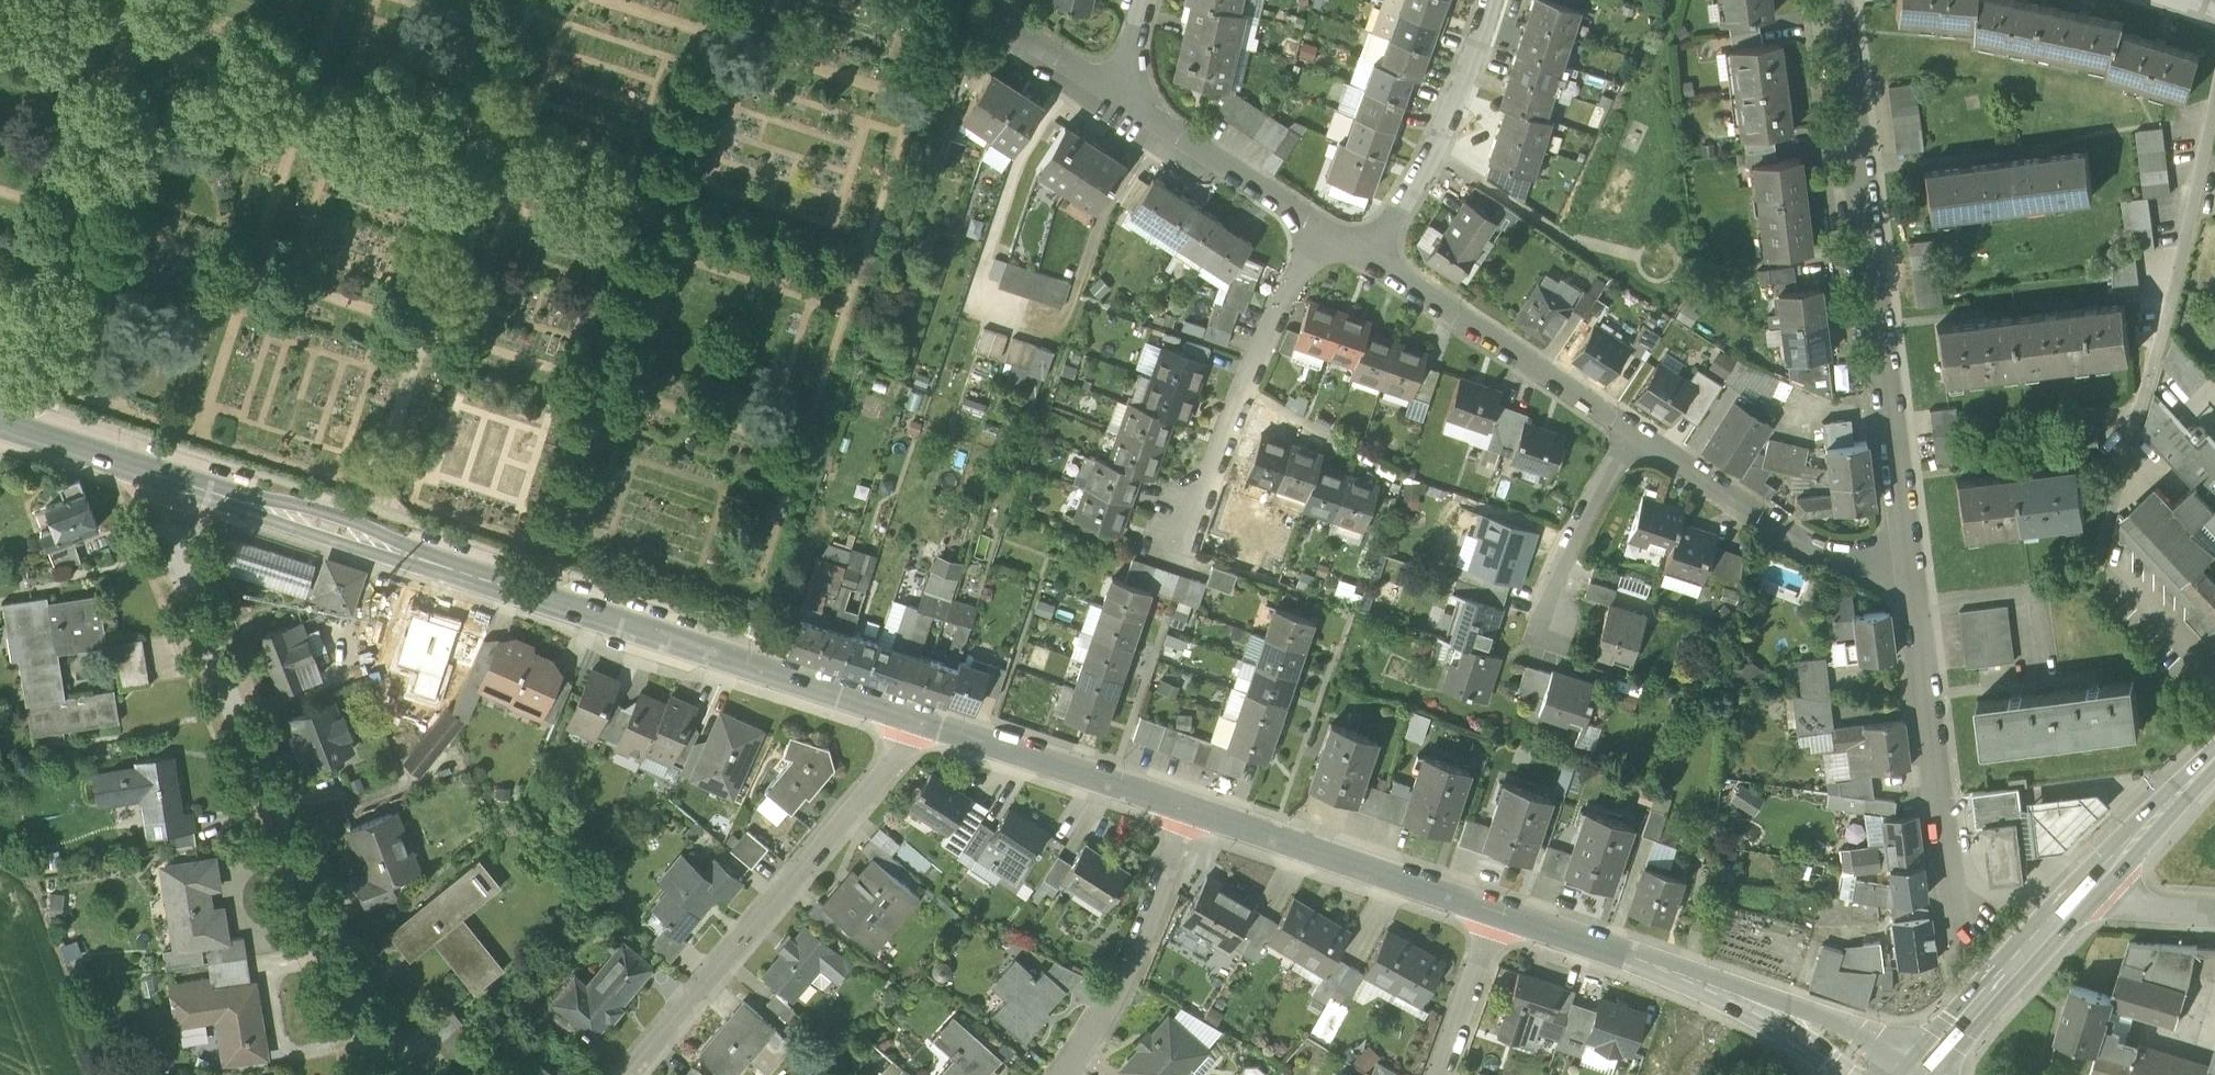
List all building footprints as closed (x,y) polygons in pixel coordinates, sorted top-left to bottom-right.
[(1088,14),(1088,12),(1091,0),(1050,0),(1050,2),(1066,6),(1066,8),(1088,14)] [(1243,12),(1237,11),(1192,0),(1184,33),(1232,44),(1236,45),(1243,12)] [(1239,0),(1191,0),(1192,0),(1237,11),(1239,0)] [(1403,11),(1407,0),(1385,0),(1384,4),(1403,11)] [(1446,0),(1407,0),(1403,11),(1438,23),(1446,0)] [(1528,23),(1568,36),(1577,8),(1555,1),(1553,0),(1535,0),(1528,23)] [(1769,0),(1721,0),(1724,20),(1722,20),(1722,22),(1729,21),(1758,17),(1771,16),(1769,0)] [(1979,25),(1981,0),(1898,0),(1896,19),(1979,25)] [(2023,0),(1981,0),(1979,25),(1978,36),(2111,64),(2121,30),(2124,21),(2023,0)] [(1374,31),(1393,38),(1403,11),(1384,4),(1374,31)] [(1438,23),(1403,11),(1393,38),(1428,50),(1438,23)] [(1729,21),(1730,34),(1760,30),(1758,17),(1729,21)] [(1528,23),(1519,50),(1560,63),(1568,36),(1528,23)] [(1761,44),(1760,30),(1730,34),(1732,48),(1761,44)] [(2201,54),(2121,30),(2111,64),(2108,73),(2188,96),(2201,54)] [(1222,84),(1232,44),(1184,33),(1175,76),(1219,86),(1222,87),(1222,84)] [(1419,77),(1428,50),(1393,38),(1384,64),(1413,75),(1419,77)] [(1731,48),(1736,93),(1784,86),(1779,42),(1761,44),(1732,48),(1731,48)] [(1226,86),(1236,45),(1232,44),(1222,84),(1226,86)] [(1519,50),(1510,77),(1551,90),(1556,74),(1560,63),(1519,50)] [(1403,101),(1413,75),(1384,64),(1378,62),(1368,89),(1403,101)] [(1560,63),(1556,74),(1563,76),(1566,66),(1560,63)] [(967,81),(979,89),(990,71),(980,65),(979,64),(972,74),(967,81)] [(1020,90),(990,71),(979,89),(965,110),(994,130),(1020,90)] [(1558,93),(1563,76),(1556,74),(1551,90),(1558,93)] [(1501,105),(1507,107),(1507,106),(1542,117),(1543,117),(1551,90),(1510,77),(1501,105)] [(1888,86),(1890,100),(1916,96),(1914,82),(1888,86)] [(1208,106),(1220,114),(1234,92),(1236,88),(1226,86),(1222,84),(1222,87),(1219,86),(1208,106)] [(1790,131),(1784,86),(1736,93),(1742,137),(1744,137),(1773,133),(1790,131)] [(1394,128),(1403,101),(1368,89),(1358,116),(1394,128)] [(1043,106),(1020,90),(994,130),(991,134),(1005,143),(1002,147),(1012,154),(1015,148),(1043,106)] [(1220,114),(1231,121),(1245,99),(1234,92),(1220,114)] [(1890,100),(1891,113),(1918,109),(1916,96),(1890,100)] [(1231,121),(1242,128),(1256,106),(1245,99),(1231,121)] [(1242,128),(1253,136),(1267,114),(1256,106),(1242,128)] [(1507,107),(1498,133),(1540,146),(1549,119),(1543,117),(1542,117),(1507,106),(1507,107)] [(1345,141),(1349,143),(1358,116),(1338,108),(1334,119),(1338,120),(1332,137),(1345,141)] [(1891,113),(1893,126),(1919,122),(1918,109),(1891,113)] [(962,115),(991,134),(994,130),(965,110),(962,115)] [(1253,136),(1264,143),(1278,121),(1267,114),(1253,136)] [(1358,116),(1349,143),(1384,155),(1394,128),(1358,116)] [(1264,143),(1275,150),(1289,128),(1278,121),(1264,143)] [(1893,126),(1894,139),(1921,135),(1919,122),(1893,126)] [(1036,169),(1065,188),(1094,144),(1064,125),(1036,169)] [(2136,130),(2138,144),(2165,140),(2163,126),(2136,130)] [(1300,135),(1289,128),(1275,150),(1286,157),(1300,135)] [(1531,174),(1540,146),(1498,133),(1489,161),(1491,161),(1531,174)] [(1744,137),(1745,152),(1775,148),(1773,133),(1744,137)] [(1923,149),(1921,135),(1894,139),(1896,152),(1923,149)] [(2138,144),(2140,157),(2166,154),(2165,140),(2138,144)] [(1325,176),(1371,192),(1384,155),(1349,143),(1345,141),(1341,153),(1334,150),(1325,176)] [(1124,164),(1094,144),(1065,188),(1096,208),(1124,164)] [(1776,161),(1775,148),(1745,152),(1747,165),(1755,164),(1776,161)] [(2088,150),(2005,161),(2011,205),(2093,195),(2088,150)] [(2140,157),(2141,170),(2168,167),(2166,154),(2140,157)] [(1755,164),(1766,255),(1810,250),(1798,158),(1776,161),(1755,164)] [(1485,177),(1522,201),(1531,174),(1491,161),(1485,177)] [(1929,215),(2011,205),(2005,161),(1923,171),(1929,215)] [(2141,170),(2143,183),(2170,180),(2168,167),(2141,170)] [(1121,202),(1132,209),(1149,183),(1138,176),(1121,202)] [(1130,212),(1155,228),(1177,194),(1152,177),(1149,183),(1132,209),(1130,212)] [(2171,193),(2170,180),(2143,183),(2145,197),(2171,193)] [(1202,210),(1177,194),(1155,228),(1179,244),(1202,210)] [(2123,200),(2129,252),(2136,251),(2157,248),(2151,197),(2144,197),(2123,200)] [(1456,214),(1445,231),(1463,243),(1474,227),(1482,232),(1492,217),(1466,200),(1457,214),(1456,214)] [(1226,226),(1202,210),(1179,244),(1204,260),(1226,226)] [(1425,258),(1426,258),(1442,232),(1430,224),(1418,243),(1425,258)] [(1251,242),(1226,226),(1204,260),(1229,276),(1234,268),(1251,242)] [(1444,230),(1442,232),(1426,258),(1442,268),(1443,266),(1459,277),(1476,251),(1463,243),(1445,231),(1444,230)] [(1908,242),(1917,307),(1942,303),(1941,293),(1934,238),(1908,242)] [(2141,290),(2136,251),(2129,252),(2110,254),(2112,271),(2114,293),(2141,290)] [(997,286),(1010,291),(1019,266),(1006,262),(997,286)] [(1010,291),(1029,297),(1037,272),(1019,266),(1010,291)] [(1234,268),(1230,280),(1253,288),(1257,276),(1234,268)] [(1029,297),(1048,304),(1057,279),(1037,272),(1029,297)] [(1070,283),(1057,279),(1048,304),(1062,308),(1070,283)] [(1249,300),(1253,288),(1230,280),(1226,292),(1249,300)] [(1515,318),(1547,340),(1570,305),(1538,283),(1515,318)] [(1827,355),(1823,321),(1819,287),(1778,292),(1781,312),(1782,326),(1787,360),(1827,355)] [(1571,310),(1583,317),(1596,298),(1584,290),(1571,310)] [(1244,312),(1249,300),(1226,292),(1222,303),(1222,304),(1238,309),(1238,310),(1244,312)] [(1607,305),(1596,298),(1583,317),(1594,324),(1607,305)] [(1234,321),(1238,310),(1238,309),(1222,304),(1222,303),(1215,301),(1211,313),(1234,321)] [(1295,343),(1296,343),(1324,353),(1325,353),(1340,311),(1309,301),(1299,332),(1295,343)] [(2124,303),(2017,316),(2024,369),(2131,356),(2124,303)] [(1370,322),(1340,311),(1325,353),(1354,364),(1355,364),(1366,332),(1367,332),(1370,322)] [(1766,314),(1768,328),(1782,326),(1781,312),(1766,314)] [(1230,333),(1234,321),(1211,313),(1207,325),(1230,333)] [(1943,379),(2024,369),(2017,316),(1936,326),(1943,379)] [(1226,345),(1230,333),(1207,325),(1203,337),(1226,345)] [(1573,358),(1606,379),(1627,347),(1594,325),(1573,358)] [(976,351),(1000,360),(1008,336),(984,328),(976,351)] [(1292,354),(1296,343),(1295,343),(1299,332),(1287,328),(1283,337),(1277,350),(1292,354)] [(1632,352),(1644,360),(1660,336),(1647,328),(1632,352)] [(1396,342),(1367,332),(1366,332),(1355,364),(1354,364),(1351,374),(1381,385),(1396,342)] [(2164,361),(2192,391),(2211,373),(2176,337),(2164,361)] [(1005,361),(1028,369),(1036,346),(1013,338),(1005,361)] [(1182,352),(1206,360),(1210,348),(1186,340),(1182,352)] [(1426,353),(1396,342),(1381,385),(1411,395),(1422,364),(1426,353)] [(1320,363),(1324,353),(1296,343),(1292,354),(1292,358),(1317,367),(1320,363)] [(1036,346),(1028,369),(1027,373),(1045,379),(1054,352),(1037,346),(1036,346)] [(1163,346),(1152,376),(1195,391),(1206,361),(1206,360),(1182,352),(1163,346)] [(1711,355),(1707,367),(1725,374),(1729,362),(1711,355)] [(1789,380),(1832,398),(1827,355),(1787,360),(1789,380)] [(1746,384),(1771,394),(1778,376),(1746,362),(1739,359),(1738,359),(1726,379),(1743,389),(1746,384)] [(1635,398),(1671,421),(1678,411),(1684,402),(1695,386),(1688,381),(1658,362),(1635,398)] [(1411,395),(1428,401),(1438,370),(1422,364),(1411,395)] [(1684,402),(1702,414),(1722,384),(1697,368),(1688,381),(1695,386),(1684,402)] [(1185,421),(1195,391),(1152,376),(1142,406),(1173,417),(1185,421)] [(1447,416),(1487,429),(1496,404),(1500,392),(1459,378),(1447,416)] [(2200,424),(2190,428),(2155,391),(2143,431),(2195,486),(2214,507),(2214,440),(2200,424)] [(1704,449),(1739,472),(1739,471),(1745,461),(1769,424),(1772,419),(1760,412),(1757,416),(1734,401),(1704,449)] [(1162,447),(1173,417),(1142,406),(1130,402),(1120,432),(1162,447)] [(1697,423),(1702,414),(1684,402),(1678,411),(1697,423)] [(1487,429),(1491,431),(1492,431),(1501,405),(1496,404),(1487,429)] [(1514,410),(1501,405),(1492,431),(1491,431),(1486,446),(1499,451),(1514,410)] [(1929,408),(1933,435),(1959,432),(1955,405),(1929,408)] [(2071,435),(2073,449),(2099,445),(2094,406),(2068,409),(2071,435)] [(1527,415),(1514,410),(1499,451),(1512,455),(1524,423),(1525,423),(1527,415)] [(1823,422),(1826,446),(1849,443),(1846,419),(1823,422)] [(1525,464),(1551,472),(1564,437),(1525,423),(1524,423),(1512,455),(1527,460),(1525,464)] [(1152,477),(1162,447),(1120,432),(1110,461),(1109,462),(1140,472),(1152,477)] [(1962,458),(1959,432),(1933,435),(1936,461),(1962,458)] [(1246,477),(1277,487),(1291,444),(1261,434),(1246,477)] [(1767,438),(1760,465),(1771,467),(1770,468),(1801,476),(1808,448),(1767,438)] [(1826,446),(1830,483),(1871,478),(1867,441),(1849,443),(1826,446)] [(1322,454),(1291,444),(1277,487),(1306,496),(1307,497),(1318,465),(1322,454)] [(1080,471),(1091,475),(1097,458),(1086,454),(1080,471)] [(1097,457),(1097,458),(1091,475),(1087,487),(1129,502),(1140,472),(1109,462),(1110,461),(1097,457)] [(1739,471),(1742,473),(1749,462),(1745,461),(1739,471)] [(1756,489),(1770,468),(1771,467),(1760,465),(1749,462),(1742,473),(1738,478),(1756,489)] [(1348,475),(1318,465),(1307,497),(1306,496),(1303,507),(1333,517),(1348,475)] [(2078,465),(2017,473),(2024,526),(2085,518),(2078,465)] [(1962,533),(2024,526),(2017,473),(1956,481),(1962,533)] [(1378,485),(1348,475),(1333,517),(1364,528),(1378,485)] [(1795,508),(1802,513),(1875,504),(1871,478),(1830,483),(1808,477),(1808,492),(1796,491),(1795,508)] [(64,500),(46,507),(54,527),(41,532),(47,547),(71,538),(74,544),(83,540),(81,534),(98,527),(79,479),(59,487),(64,500)] [(2184,582),(2202,565),(2206,561),(2214,553),(2214,547),(2196,526),(2203,519),(2214,508),(2214,507),(2195,486),(2175,504),(2158,486),(2124,517),(2184,582)] [(1119,532),(1129,502),(1087,487),(1076,518),(1119,532)] [(1629,537),(1670,550),(1679,523),(1683,511),(1642,498),(1629,537)] [(830,541),(819,556),(846,565),(852,548),(861,524),(860,524),(863,515),(840,508),(830,541)] [(2214,531),(2214,508),(2203,519),(2214,531)] [(2214,650),(2214,615),(2184,582),(2124,517),(2119,513),(2114,534),(2123,544),(2126,540),(2194,612),(2186,620),(2214,650)] [(1509,581),(1512,582),(1516,568),(1522,570),(1535,531),(1481,514),(1475,535),(1486,539),(1476,570),(1485,573),(1509,581)] [(2214,547),(2214,531),(2203,519),(2196,526),(2214,547)] [(1717,535),(1679,523),(1670,550),(1665,565),(1703,578),(1705,572),(1713,547),(1717,535)] [(218,567),(296,592),(308,586),(315,565),(227,537),(218,567)] [(47,547),(54,565),(80,561),(74,544),(71,538),(47,547)] [(1709,573),(1717,548),(1713,547),(1705,572),(1709,573)] [(861,569),(872,573),(878,556),(852,548),(846,565),(861,569)] [(1709,573),(1721,577),(1730,552),(1717,548),(1709,573)] [(1742,556),(1730,552),(1721,577),(1739,583),(1742,556)] [(932,613),(942,616),(948,598),(960,562),(939,555),(926,591),(924,590),(919,607),(918,608),(932,613)] [(830,612),(840,582),(846,565),(819,556),(813,574),(798,616),(816,622),(821,608),(830,612)] [(353,612),(351,608),(315,596),(324,571),(332,567),(325,557),(311,598),(353,612)] [(325,557),(332,567),(355,575),(359,583),(351,608),(353,612),(367,570),(325,557)] [(1125,581),(1137,585),(1145,562),(1133,558),(1125,581)] [(2202,565),(2208,571),(2212,567),(2206,561),(2202,565)] [(1137,585),(1149,589),(1157,566),(1145,562),(1137,585)] [(861,569),(846,565),(840,582),(852,586),(851,587),(855,589),(855,588),(861,569)] [(1206,583),(1238,594),(1244,576),(1212,565),(1206,583)] [(1700,586),(1703,578),(1665,565),(1662,573),(1700,586)] [(2208,571),(2202,565),(2184,582),(2214,615),(2214,578),(2208,571)] [(1151,590),(1161,593),(1169,570),(1157,566),(1149,589),(1151,590)] [(1594,566),(1589,580),(1616,588),(1620,574),(1594,566)] [(315,596),(351,608),(359,583),(355,575),(332,567),(324,571),(315,596)] [(872,573),(861,569),(855,588),(866,591),(872,573)] [(1161,593),(1172,597),(1180,574),(1169,570),(1161,593)] [(1485,573),(1481,586),(1505,594),(1509,581),(1485,573)] [(1192,578),(1180,574),(1172,597),(1178,599),(1184,602),(1192,578)] [(1112,577),(1102,605),(1093,632),(1083,660),(1074,687),(1064,715),(1103,729),(1113,701),(1122,673),(1132,646),(1141,618),(1151,590),(1149,589),(1137,585),(1125,581),(1112,577)] [(1184,602),(1198,607),(1206,583),(1193,578),(1184,602)] [(1610,604),(1616,588),(1589,580),(1584,596),(1610,604)] [(852,633),(854,634),(860,613),(858,613),(859,612),(849,609),(846,618),(842,616),(845,608),(851,587),(852,586),(840,582),(830,612),(826,625),(852,633)] [(305,595),(308,586),(296,592),(305,595)] [(1501,607),(1505,594),(1481,586),(1476,599),(1501,607)] [(1460,594),(1445,639),(1458,643),(1486,652),(1501,607),(1476,599),(1460,594)] [(25,658),(32,702),(60,698),(52,649),(106,640),(99,597),(57,603),(57,601),(49,602),(48,596),(8,602),(13,634),(21,633),(25,658)] [(953,600),(948,598),(942,616),(947,618),(953,600)] [(947,618),(959,621),(971,626),(977,608),(953,600),(947,618)] [(13,634),(8,602),(3,603),(12,660),(25,658),(21,633),(13,634)] [(1830,604),(1834,637),(1855,635),(1852,615),(1854,615),(1852,602),(1830,604)] [(907,603),(892,646),(904,650),(917,612),(918,608),(919,607),(907,603)] [(1959,611),(1966,667),(2014,661),(2007,605),(1959,611)] [(1275,607),(1265,635),(1255,663),(1246,690),(1237,718),(1227,746),(1236,749),(1248,753),(1266,759),(1275,731),(1285,704),(1294,676),(1304,649),(1313,620),(1275,607)] [(932,613),(918,608),(917,612),(931,617),(932,613)] [(1594,653),(1630,664),(1644,623),(1607,611),(1594,653)] [(1845,642),(1847,662),(1858,660),(1859,661),(1894,656),(1888,611),(1854,615),(1852,615),(1855,635),(1856,641),(1845,642)] [(447,660),(457,626),(411,612),(395,663),(417,669),(410,689),(435,697),(447,660)] [(917,612),(904,650),(918,655),(931,617),(917,612)] [(787,650),(814,660),(826,625),(816,622),(798,616),(787,650)] [(302,621),(285,628),(292,645),(308,639),(306,633),(302,621)] [(960,660),(971,626),(959,621),(945,664),(956,667),(958,660),(960,660)] [(457,626),(447,660),(471,667),(482,641),(487,630),(459,622),(457,626)] [(814,660),(840,668),(852,633),(826,625),(814,660)] [(315,656),(308,639),(292,645),(285,628),(285,627),(260,637),(274,674),(282,670),(315,657),(315,656)] [(318,628),(306,633),(308,639),(315,656),(327,651),(318,628)] [(840,668),(866,676),(878,642),(854,634),(852,633),(840,668)] [(1431,658),(1451,665),(1458,643),(1445,639),(1438,636),(1431,658)] [(114,644),(117,667),(146,662),(142,639),(114,644)] [(483,678),(485,679),(514,692),(531,653),(531,646),(514,639),(499,641),(497,647),(483,678)] [(107,645),(106,640),(52,649),(60,698),(65,697),(58,653),(107,645)] [(481,683),(482,684),(485,679),(483,678),(497,647),(482,641),(471,667),(467,677),(481,683)] [(866,676),(892,685),(904,650),(892,646),(878,642),(866,676)] [(1486,652),(1458,643),(1451,665),(1443,687),(1484,700),(1499,656),(1486,652)] [(930,659),(918,655),(904,650),(892,685),(918,693),(930,659)] [(315,657),(317,662),(330,658),(327,651),(315,656),(315,657)] [(514,692),(512,697),(541,710),(543,711),(557,679),(559,674),(551,661),(531,653),(514,692)] [(282,670),(289,688),(322,675),(317,662),(315,657),(282,670)] [(1798,660),(1801,682),(1828,679),(1825,657),(1798,660)] [(970,664),(989,670),(991,664),(972,658),(970,664)] [(944,702),(946,699),(956,667),(945,664),(930,659),(918,693),(944,702)] [(958,660),(956,667),(946,699),(975,709),(981,691),(989,670),(970,664),(960,660),(958,660)] [(150,685),(146,662),(117,667),(121,689),(121,690),(150,685)] [(1007,669),(991,664),(989,670),(981,691),(997,696),(1007,669)] [(1518,689),(1531,693),(1539,669),(1525,665),(1518,689)] [(1551,673),(1539,669),(1531,693),(1544,697),(1551,673)] [(289,688),(282,670),(274,674),(281,690),(289,688)] [(568,724),(593,735),(608,699),(609,700),(617,680),(592,670),(568,724)] [(1539,712),(1582,726),(1595,685),(1552,671),(1551,673),(1544,697),(1539,712)] [(467,677),(453,710),(464,719),(467,722),(482,686),(480,685),(481,683),(467,677)] [(512,697),(514,692),(485,679),(482,684),(481,683),(480,685),(482,686),(511,699),(512,697)] [(539,715),(555,722),(571,685),(557,679),(543,711),(541,710),(539,713),(539,715)] [(1830,700),(1828,679),(1801,682),(1802,696),(1830,700)] [(1977,701),(1983,748),(2141,728),(2135,681),(1977,701)] [(1634,702),(1637,685),(1622,682),(1618,699),(1634,702)] [(26,703),(31,731),(99,720),(100,726),(118,723),(113,690),(65,697),(60,698),(32,702),(26,703)] [(642,757),(645,749),(666,703),(641,692),(633,710),(617,746),(642,757)] [(670,695),(666,703),(645,749),(670,761),(686,725),(694,707),(670,695)] [(1834,729),(1830,700),(1802,696),(1793,695),(1798,735),(1831,731),(1831,729),(1834,729)] [(539,713),(541,710),(512,697),(511,699),(510,701),(539,713)] [(593,735),(605,740),(621,705),(609,700),(608,699),(593,735)] [(333,703),(327,706),(333,721),(339,719),(333,703)] [(621,705),(605,740),(604,741),(605,741),(617,746),(633,710),(621,705)] [(292,720),(298,735),(304,751),(310,767),(351,751),(345,735),(349,734),(343,717),(339,719),(333,721),(327,706),(292,720)] [(405,764),(419,775),(456,729),(464,719),(453,710),(451,709),(405,764)] [(692,777),(715,787),(720,775),(737,783),(761,730),(721,712),(709,738),(703,753),(692,777)] [(1133,740),(1145,744),(1153,721),(1141,717),(1133,740)] [(32,736),(100,726),(99,720),(31,731),(32,736)] [(1851,778),(1851,779),(1871,776),(1870,772),(1909,767),(1903,720),(1863,725),(1834,729),(1831,729),(1831,731),(1833,748),(1833,749),(1847,748),(1851,778)] [(1166,725),(1153,721),(1145,744),(1158,748),(1166,725)] [(1353,801),(1355,802),(1361,783),(1377,739),(1332,723),(1310,786),(1353,801)] [(670,761),(682,766),(691,747),(693,741),(698,730),(686,725),(670,761)] [(1166,725),(1158,748),(1170,753),(1178,729),(1166,725)] [(1190,733),(1178,729),(1170,753),(1182,757),(1190,733)] [(1811,751),(1833,748),(1831,731),(1798,735),(1799,745),(1810,744),(1811,751)] [(1201,737),(1190,733),(1182,757),(1193,761),(1201,737)] [(300,753),(304,751),(298,735),(294,736),(300,753)] [(764,790),(791,812),(813,786),(817,788),(834,767),(828,748),(790,735),(783,755),(792,758),(764,790)] [(1213,741),(1201,737),(1193,761),(1205,765),(1213,741)] [(709,738),(693,741),(691,747),(703,753),(709,738)] [(1225,745),(1213,741),(1205,765),(1217,769),(1225,745)] [(1227,746),(1225,745),(1217,769),(1228,773),(1236,749),(1227,746)] [(703,753),(691,747),(682,766),(680,771),(692,777),(703,753)] [(1828,792),(1839,794),(1838,780),(1851,778),(1847,748),(1833,749),(1833,751),(1823,752),(1828,792)] [(1248,753),(1236,749),(1228,773),(1240,777),(1248,753)] [(142,796),(146,820),(162,817),(181,814),(180,812),(171,755),(137,761),(138,769),(112,774),(111,771),(93,774),(97,803),(142,796)] [(1422,824),(1447,833),(1468,770),(1424,755),(1409,799),(1403,818),(1422,824)] [(948,831),(949,831),(970,798),(930,772),(922,786),(920,785),(907,804),(948,831)] [(732,795),(737,783),(720,775),(715,787),(732,795)] [(1839,794),(1874,798),(1871,776),(1851,779),(1851,778),(1838,780),(1839,794)] [(1752,812),(1763,795),(1739,780),(1728,797),(1752,812)] [(1351,807),(1376,816),(1385,791),(1361,783),(1355,802),(1353,801),(1351,807)] [(1503,852),(1528,861),(1550,798),(1506,783),(1490,827),(1482,852),(1500,858),(1503,852)] [(1985,824),(1992,882),(2026,878),(2025,876),(2027,876),(2028,853),(2022,807),(2019,786),(1974,792),(1977,825),(1985,824)] [(2029,799),(2030,806),(2035,852),(2064,849),(2111,803),(2099,790),(2029,799)] [(1409,799),(1385,791),(1376,816),(1401,824),(1403,818),(1409,799)] [(970,798),(949,831),(948,831),(941,841),(959,853),(962,848),(980,820),(987,808),(970,798)] [(1863,812),(1892,816),(1894,802),(1865,798),(1863,812)] [(2028,853),(2035,852),(2030,806),(2022,807),(2028,853)] [(1003,870),(1017,879),(1029,861),(1045,835),(1024,821),(1026,819),(1009,807),(994,830),(990,836),(991,836),(978,857),(993,866),(994,864),(1003,870)] [(1642,834),(1656,839),(1665,812),(1651,807),(1642,834)] [(1584,879),(1609,888),(1631,825),(1587,810),(1572,854),(1565,873),(1563,879),(1582,886),(1584,879)] [(165,835),(169,834),(194,831),(191,811),(180,812),(181,814),(162,817),(165,835)] [(387,871),(390,880),(404,875),(413,872),(405,854),(411,852),(395,812),(350,830),(368,877),(368,878),(387,871)] [(1867,871),(1889,868),(1889,867),(1922,862),(1916,817),(1883,822),(1886,845),(1864,847),(1867,871)] [(1401,824),(1420,830),(1422,824),(1403,818),(1401,824)] [(1457,844),(1482,852),(1490,827),(1466,819),(1457,844)] [(962,848),(977,858),(978,857),(991,836),(990,836),(994,830),(980,820),(962,848)] [(879,827),(870,837),(890,854),(899,843),(879,827)] [(731,849),(751,867),(768,846),(748,829),(731,849)] [(196,843),(194,831),(169,834),(171,847),(196,843)] [(882,864),(890,854),(870,837),(861,847),(874,858),(882,864)] [(1103,909),(1105,910),(1130,871),(1109,857),(1107,861),(1085,847),(1088,843),(1086,842),(1072,863),(1060,881),(1062,882),(1075,891),(1080,883),(1108,902),(1103,909)] [(1539,871),(1563,879),(1565,873),(1572,854),(1547,845),(1539,871)] [(1843,864),(1844,873),(1853,873),(1867,871),(1864,847),(1840,850),(1832,851),(1833,863),(1843,864)] [(418,870),(411,852),(405,854),(413,872),(418,870)] [(1044,877),(1059,887),(1062,882),(1060,881),(1072,863),(1058,854),(1044,877)] [(666,925),(678,935),(678,934),(718,888),(726,895),(739,880),(716,860),(704,874),(683,856),(671,870),(681,879),(673,889),(657,907),(669,917),(667,920),(669,921),(666,925)] [(993,887),(1003,870),(994,864),(993,866),(978,857),(977,858),(969,871),(993,887)] [(837,918),(864,942),(883,920),(892,928),(919,896),(882,864),(874,858),(859,876),(853,871),(824,905),(823,906),(837,918)] [(479,859),(470,866),(487,887),(456,912),(460,918),(501,885),(479,859)] [(172,919),(176,948),(205,943),(226,940),(226,939),(221,909),(210,911),(206,888),(217,886),(213,860),(164,867),(168,894),(176,892),(180,917),(172,919)] [(1926,895),(1922,862),(1889,867),(1889,868),(1891,885),(1893,899),(1894,899),(1926,895)] [(1833,863),(1834,874),(1844,873),(1843,864),(1833,863)] [(1630,909),(1666,921),(1681,878),(1645,865),(1630,909)] [(434,939),(476,991),(502,970),(460,918),(456,912),(487,887),(470,866),(389,932),(405,953),(429,933),(434,939)] [(681,879),(671,870),(663,880),(673,889),(681,879)] [(358,881),(367,906),(396,895),(394,891),(390,880),(387,871),(368,878),(368,877),(358,881)] [(407,882),(404,875),(390,880),(394,891),(405,887),(407,882)] [(1212,940),(1230,950),(1241,931),(1254,908),(1256,905),(1207,876),(1180,922),(1193,929),(1196,924),(1215,934),(1212,940)] [(1852,898),(1893,904),(1894,899),(1893,899),(1891,885),(1855,881),(1852,898)] [(210,911),(221,909),(217,886),(206,888),(210,911)] [(168,894),(172,919),(180,917),(176,892),(168,894)] [(808,911),(828,928),(837,918),(823,906),(824,905),(818,900),(808,911)] [(1270,939),(1298,955),(1320,917),(1292,900),(1278,923),(1269,938),(1270,939)] [(1805,923),(1722,903),(1711,947),(1794,968),(1805,923)] [(1241,931),(1252,938),(1265,915),(1254,908),(1241,931)] [(1278,923),(1265,915),(1252,938),(1266,946),(1270,939),(1269,938),(1278,923)] [(1893,921),(1899,966),(1935,961),(1929,916),(1893,921)] [(1348,933),(1320,917),(1298,955),(1325,971),(1326,972),(1335,956),(1348,933)] [(1193,929),(1212,940),(1215,934),(1196,924),(1193,929)] [(650,943),(671,961),(687,941),(678,934),(678,935),(666,925),(650,943)] [(765,974),(792,998),(820,965),(838,980),(851,964),(806,926),(795,939),(790,934),(777,949),(783,953),(765,974)] [(1364,971),(1393,987),(1414,947),(1385,932),(1364,971)] [(410,959),(434,939),(429,933),(405,953),(410,959)] [(205,943),(208,963),(245,957),(242,938),(242,936),(226,939),(226,940),(205,943)] [(1862,943),(1865,970),(1866,971),(1875,969),(1882,968),(1879,941),(1878,936),(1873,937),(1874,942),(1862,943)] [(1257,961),(1260,956),(1266,946),(1252,938),(1243,953),(1257,961)] [(1270,939),(1266,946),(1260,956),(1273,956),(1291,967),(1298,955),(1270,939)] [(2132,940),(2121,970),(2189,992),(2193,979),(2201,945),(2132,940)] [(569,1014),(593,1035),(608,1018),(610,1020),(621,1007),(619,1005),(651,967),(624,943),(587,987),(581,982),(569,996),(578,1004),(569,1014)] [(1862,943),(1843,951),(1839,967),(1865,970),(1862,943)] [(1865,1008),(1872,982),(1875,969),(1866,971),(1865,970),(1839,967),(1843,951),(1823,945),(1808,990),(1865,1008)] [(1444,963),(1414,947),(1393,987),(1422,1002),(1444,963)] [(1298,955),(1291,967),(1318,983),(1321,978),(1325,971),(1298,955)] [(1321,978),(1335,987),(1349,964),(1335,956),(1326,972),(1325,971),(1321,978)] [(249,984),(245,957),(208,963),(212,982),(213,990),(249,984)] [(993,1013),(1025,1042),(1045,1020),(1045,1019),(1042,1016),(1046,1011),(1049,1014),(1050,1013),(1048,1011),(1066,991),(1067,992),(1068,991),(1046,970),(1045,971),(1044,969),(1037,977),(1033,973),(1033,972),(1016,957),(996,979),(1011,993),(993,1013)] [(1046,970),(1068,991),(1083,974),(1054,960),(1046,970)] [(1363,972),(1349,964),(1335,987),(1352,996),(1364,973),(1363,972)] [(1882,968),(1875,969),(1872,982),(1879,983),(1880,988),(1890,989),(1892,967),(1882,968)] [(2178,1027),(2189,992),(2121,970),(2111,996),(2115,997),(2112,1006),(2178,1027)] [(1364,973),(1352,996),(1362,1002),(1378,994),(1387,999),(1393,987),(1364,971),(1363,972),(1364,973)] [(1499,1036),(1519,1043),(1520,1043),(1527,1019),(1530,1011),(1540,1015),(1552,1019),(1562,987),(1519,972),(1508,1005),(1509,1005),(1499,1036)] [(569,996),(581,982),(575,978),(555,1003),(569,1014),(578,1004),(569,996)] [(1311,994),(1325,1002),(1335,987),(1321,978),(1318,983),(1311,994)] [(212,982),(201,984),(202,991),(213,990),(212,982)] [(218,1025),(224,1062),(266,1056),(257,998),(254,998),(251,983),(249,984),(213,990),(202,991),(201,984),(172,988),(178,1024),(207,1020),(205,1005),(217,1003),(220,1025),(218,1025)] [(2056,1035),(2099,1048),(2109,1016),(2112,1006),(2115,997),(2111,996),(2073,984),(2056,1035)] [(1393,987),(1387,999),(1424,1019),(1429,1011),(1420,1006),(1422,1002),(1393,987)] [(1552,1019),(1564,1023),(1571,1003),(1575,990),(1562,987),(1552,1019)] [(767,1003),(786,1019),(795,1008),(776,992),(767,1003)] [(1597,1046),(1618,1053),(1620,1048),(1631,1052),(1644,1013),(1600,999),(1596,1012),(1587,1037),(1599,1041),(1597,1046)] [(723,1074),(735,1074),(758,1048),(776,1063),(793,1044),(770,1025),(771,1024),(743,1000),(698,1054),(723,1074)] [(420,1024),(437,1045),(464,1024),(446,1002),(420,1024)] [(1596,1012),(1571,1003),(1564,1023),(1562,1030),(1587,1037),(1596,1012)] [(1527,1019),(1538,1022),(1540,1015),(1530,1011),(1527,1019)] [(1003,1058),(954,1014),(932,1038),(954,1058),(938,1074),(987,1074),(1003,1058)] [(1540,1015),(1538,1022),(1539,1022),(1537,1030),(1560,1038),(1562,1030),(1564,1023),(1552,1019),(1540,1015)] [(2109,1016),(2099,1048),(2092,1071),(2104,1074),(2133,1074),(2141,1050),(2133,1048),(2130,1057),(2112,1051),(2113,1051),(2116,1038),(2119,1031),(2113,1030),(2117,1018),(2109,1016)] [(1184,1063),(1189,1067),(1190,1066),(1205,1049),(1169,1017),(1153,1035),(1154,1037),(1143,1050),(1141,1048),(1123,1068),(1132,1074),(1173,1074),(1184,1063)] [(1527,1019),(1520,1043),(1532,1046),(1537,1030),(1539,1022),(1538,1022),(1527,1019)] [(465,1023),(464,1024),(437,1045),(447,1057),(474,1035),(465,1023)] [(1559,1041),(1584,1049),(1587,1037),(1562,1030),(1560,1038),(1559,1041)] [(1587,1037),(1584,1049),(1581,1055),(1579,1063),(1610,1073),(1618,1053),(1597,1046),(1599,1041),(1587,1037)] [(2142,1046),(2116,1038),(2113,1051),(2112,1051),(2130,1057),(2133,1048),(2141,1050),(2142,1046)] [(1557,1047),(1581,1055),(1584,1049),(1559,1041),(1557,1047)] [(1354,1059),(1366,1071),(1381,1056),(1369,1044),(1354,1059)] [(2142,1046),(2141,1050),(2133,1074),(2214,1074),(2214,1067),(2142,1046)] [(1205,1049),(1190,1066),(1200,1074),(1203,1074),(1216,1060),(1205,1049)] [(1371,1074),(1373,1074),(1401,1074),(1378,1061),(1371,1074)] [(1190,1066),(1189,1067),(1184,1063),(1173,1074),(1200,1074),(1190,1066)] [(692,1066),(684,1074),(703,1074),(692,1066)]
